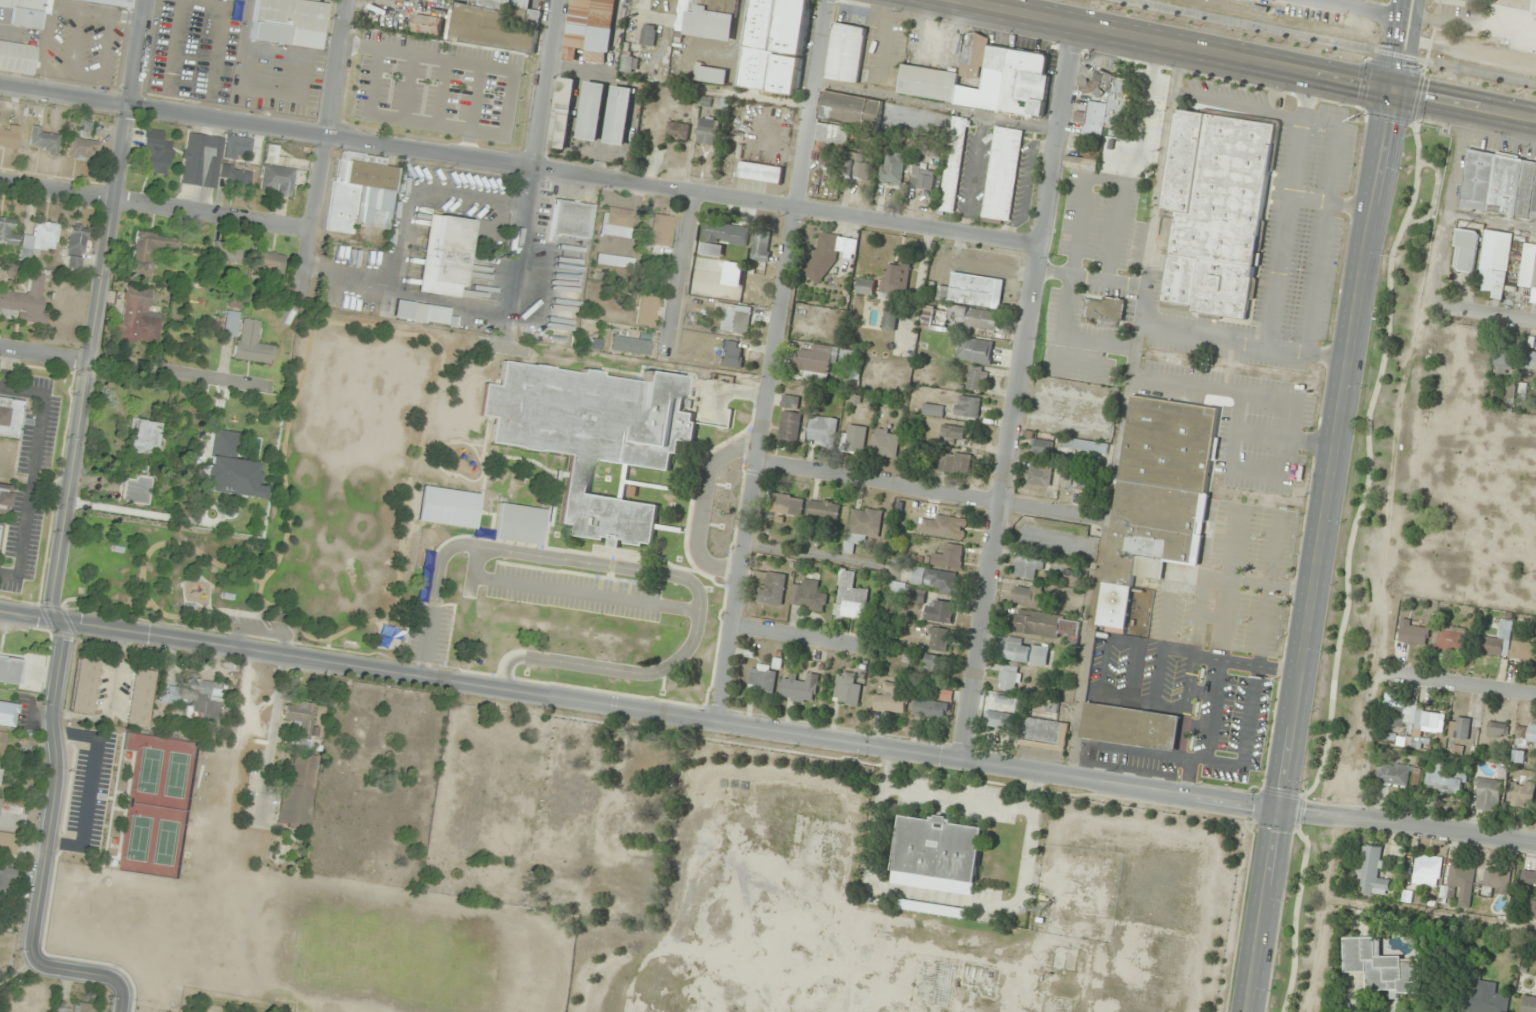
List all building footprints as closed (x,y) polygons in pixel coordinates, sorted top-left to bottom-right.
[(4,7),(2,24),(40,29),(42,12),(49,13),(51,0),(0,0),(0,6),(4,7)] [(130,8),(131,0),(73,0),(130,8)] [(321,50),(328,2),(312,0),(255,0),(250,40),(321,50)] [(513,0),(473,0),(472,4),(458,3),(452,42),(533,53),(536,31),(509,27),(513,0)] [(564,60),(575,61),(577,49),(587,50),(585,61),(608,64),(616,0),(571,0),(564,60)] [(736,14),(709,11),(709,7),(692,5),(693,0),(680,0),(676,34),(732,41),(736,14)] [(738,86),(797,95),(811,0),(751,0),(738,86)] [(866,27),(833,23),(825,79),(858,83),(866,27)] [(657,30),(643,28),(640,47),(654,48),(657,30)] [(1042,117),(1048,76),(1044,76),(1047,55),(988,47),(989,36),(965,32),(959,71),(902,63),(898,96),(1042,117)] [(0,40),(0,69),(32,73),(36,44),(0,40)] [(697,83),(726,86),(728,70),(699,67),(697,83)] [(1114,77),(1096,68),(1084,93),(1102,102),(1114,77)] [(576,79),(559,77),(549,147),(566,149),(576,79)] [(578,138),(598,141),(606,84),(586,81),(578,138)] [(626,145),(634,88),(613,85),(605,142),(626,145)] [(882,100),(823,90),(818,118),(878,128),(882,100)] [(1083,133),(1101,137),(1107,105),(1090,101),(1087,114),(1076,111),(1074,123),(1085,125),(1083,133)] [(1161,310),(1250,321),(1276,124),(1175,111),(1162,212),(1174,213),(1161,310)] [(722,121),(701,116),(695,143),(715,147),(722,121)] [(968,119),(952,117),(939,211),(954,213),(968,119)] [(689,125),(669,121),(665,138),(686,142),(689,125)] [(816,143),(847,147),(849,127),(818,123),(816,143)] [(16,149),(20,128),(0,124),(0,146),(16,149)] [(91,124),(80,124),(79,136),(90,137),(91,124)] [(982,221),(1011,224),(1021,129),(993,126),(982,221)] [(173,142),(164,141),(165,130),(145,128),(140,172),(169,175),(173,142)] [(58,130),(30,129),(29,150),(58,151),(58,130)] [(98,140),(69,140),(69,161),(98,161),(98,140)] [(260,192),(291,196),(295,169),(275,166),(278,146),(267,144),(260,192)] [(386,157),(337,150),(326,230),(351,234),(353,225),(386,229),(396,167),(385,165),(386,157)] [(1535,221),(1535,162),(1468,152),(1460,210),(1535,221)] [(870,164),(864,164),(865,155),(848,153),(845,178),(869,180),(870,164)] [(901,186),(905,155),(882,153),(879,183),(901,186)] [(783,168),(740,162),(738,179),(781,185),(783,168)] [(936,173),(915,166),(909,184),(931,191),(936,173)] [(551,235),(588,240),(592,205),(555,200),(551,235)] [(601,234),(629,238),(634,211),(605,206),(601,234)] [(417,291),(459,297),(469,219),(427,214),(417,291)] [(650,244),(672,246),(674,216),(653,215),(650,244)] [(17,231),(12,231),(12,218),(0,217),(0,243),(17,244),(17,231)] [(1473,272),(1482,225),(1459,220),(1447,298),(1471,302),(1473,272)] [(22,248),(55,251),(58,224),(35,222),(34,236),(23,235),(22,248)] [(747,247),(749,229),(706,223),(703,241),(747,247)] [(86,226),(67,226),(67,252),(86,252),(86,226)] [(176,237),(137,231),(130,275),(150,278),(155,247),(174,250),(176,237)] [(771,232),(753,231),(752,262),(770,262),(771,232)] [(1484,231),(1476,296),(1504,299),(1512,234),(1484,231)] [(858,240),(817,232),(808,279),(827,283),(833,255),(854,259),(858,240)] [(211,261),(239,264),(241,247),(213,243),(211,261)] [(285,254),(253,250),(249,277),(282,281),(285,254)] [(634,258),(597,254),(596,264),(633,268),(634,258)] [(80,256),(66,255),(65,268),(79,269),(80,256)] [(907,263),(882,266),(885,297),(910,295),(907,263)] [(1003,280),(952,272),(949,288),(938,286),(936,301),(946,302),(944,309),(923,306),(920,328),(944,331),(946,323),(996,330),(1003,280)] [(856,294),(874,296),(876,281),(858,279),(856,294)] [(158,345),(161,315),(149,313),(151,289),(123,286),(117,342),(158,345)] [(636,324),(653,327),(659,298),(642,295),(636,324)] [(1125,301),(1085,296),(1081,323),(1121,328),(1125,301)] [(391,318),(456,327),(457,318),(448,317),(449,308),(393,300),(391,318)] [(722,331),(748,334),(751,311),(725,307),(722,331)] [(895,331),(898,311),(885,310),(882,329),(895,331)] [(239,313),(228,311),(223,334),(234,336),(239,313)] [(275,346),(256,343),(259,321),(240,318),(235,359),(272,363),(275,346)] [(610,351),(649,357),(651,339),(613,333),(610,351)] [(957,361),(990,365),(993,343),(960,339),(957,361)] [(741,369),(745,344),(724,341),(720,365),(741,369)] [(811,351),(797,351),(797,374),(832,374),(832,346),(811,346),(811,351)] [(1513,374),(1513,348),(1496,348),(1496,374),(1513,374)] [(1531,352),(1527,369),(1535,371),(1535,353),(1531,352)] [(682,375),(644,371),(643,378),(502,362),(499,385),(483,383),(480,415),(493,417),(490,444),(568,452),(560,523),(576,524),(575,536),(609,540),(608,547),(619,548),(620,542),(653,545),(658,504),(589,496),(593,461),(670,470),(672,453),(678,454),(680,441),(693,442),(696,414),(682,413),(686,386),(680,385),(682,375)] [(986,372),(968,370),(966,390),(983,392),(986,372)] [(23,400),(0,397),(0,436),(18,439),(23,400)] [(981,398),(955,397),(955,417),(981,418),(981,398)] [(1100,631),(1126,634),(1133,576),(1162,580),(1164,562),(1200,566),(1219,408),(1128,397),(1100,631)] [(943,416),(943,405),(923,406),(923,417),(943,416)] [(797,443),(802,414),(782,411),(777,440),(797,443)] [(838,420),(811,416),(806,443),(833,447),(838,420)] [(147,456),(146,450),(157,450),(156,422),(130,423),(131,456),(147,456)] [(864,454),(867,428),(847,425),(844,452),(864,454)] [(941,439),(964,440),(965,428),(942,427),(941,439)] [(900,433),(874,430),(871,456),(897,460),(900,433)] [(1031,457),(1105,468),(1108,445),(1065,439),(1063,447),(1054,446),(1055,443),(1034,439),(1031,457)] [(939,474),(970,474),(970,455),(939,455),(939,474)] [(1054,470),(1029,463),(1024,482),(1049,488),(1054,470)] [(1096,498),(1102,478),(1065,467),(1060,487),(1096,498)] [(150,478),(122,476),(120,503),(148,505),(150,478)] [(11,486),(0,484),(0,515),(6,516),(11,486)] [(416,521),(474,528),(478,493),(421,486),(416,521)] [(801,517),(805,499),(774,493),(770,511),(801,517)] [(840,504),(809,499),(806,519),(838,523),(840,504)] [(540,544),(545,509),(498,503),(493,538),(540,544)] [(853,554),(854,544),(865,546),(867,536),(879,538),(883,512),(851,507),(844,553),(853,554)] [(922,533),(964,540),(967,520),(934,515),(933,522),(924,521),(922,533)] [(964,546),(945,544),(944,556),(932,555),(931,566),(961,569),(964,546)] [(1043,558),(1016,559),(1017,579),(1035,578),(1035,570),(1044,570),(1043,558)] [(960,574),(914,567),(911,587),(957,595),(960,574)] [(859,573),(839,570),(834,616),(865,620),(869,590),(857,588),(859,573)] [(762,581),(760,603),(783,606),(786,575),(757,572),(756,580),(762,581)] [(818,592),(820,582),(803,578),(801,588),(795,586),(790,605),(824,613),(828,595),(818,592)] [(904,593),(905,584),(893,583),(893,593),(904,593)] [(1041,607),(1042,586),(1015,585),(1014,606),(1041,607)] [(925,591),(909,591),(908,603),(924,603),(925,591)] [(955,604),(929,599),(925,620),(952,625),(955,604)] [(1078,641),(1081,620),(1013,610),(1010,631),(1078,641)] [(1428,645),(1428,627),(1395,626),(1395,644),(1428,645)] [(947,653),(950,630),(931,628),(928,651),(947,653)] [(1438,651),(1465,651),(1465,628),(1438,628),(1438,651)] [(1508,655),(1508,638),(1483,638),(1483,655),(1508,655)] [(1004,642),(1003,662),(1048,664),(1049,644),(1004,642)] [(1535,662),(1535,644),(1514,642),(1513,659),(1535,662)] [(941,672),(944,658),(926,654),(923,668),(941,672)] [(0,657),(0,683),(19,685),(22,660),(0,657)] [(95,714),(101,660),(79,658),(73,712),(95,714)] [(775,666),(750,666),(750,692),(775,692),(775,666)] [(1020,691),(1020,667),(999,667),(999,691),(1020,691)] [(128,724),(148,726),(154,672),(134,669),(128,724)] [(852,684),(855,675),(840,671),(831,701),(856,708),(863,687),(852,684)] [(814,703),(819,676),(808,674),(806,683),(797,681),(799,674),(792,673),(790,680),(783,679),(779,697),(814,703)] [(187,687),(160,685),(159,702),(192,704),(190,718),(219,720),(222,682),(188,679),(187,687)] [(874,710),(904,714),(907,695),(897,694),(898,685),(886,683),(885,692),(877,691),(874,710)] [(1017,708),(1018,699),(990,693),(989,703),(1017,708)] [(1145,712),(1147,696),(1134,695),(1132,709),(1085,703),(1081,740),(1176,752),(1181,717),(1145,712)] [(948,704),(916,698),(913,714),(945,720),(948,704)] [(314,706),(286,701),(283,720),(295,722),(292,744),(312,747),(315,728),(311,728),(314,706)] [(13,727),(17,705),(0,702),(0,725),(13,727)] [(1402,728),(1405,710),(1393,708),(1390,725),(1402,728)] [(1014,715),(986,710),(984,726),(1011,731),(1014,715)] [(1445,715),(1417,712),(1413,738),(1406,737),(1405,747),(1421,749),(1424,732),(1442,734),(1445,715)] [(1447,736),(1466,741),(1472,720),(1453,716),(1447,736)] [(1069,723),(1025,718),(1022,746),(1066,751),(1069,723)] [(1487,737),(1506,739),(1507,724),(1488,722),(1487,737)] [(1524,723),(1521,746),(1535,748),(1535,725),(1524,723)] [(22,750),(34,750),(34,737),(22,737),(22,750)] [(308,830),(319,756),(290,752),(280,826),(308,830)] [(1515,762),(1524,761),(1524,752),(1515,753),(1515,762)] [(1462,779),(1449,777),(1451,765),(1435,762),(1430,789),(1460,794),(1462,779)] [(1409,787),(1411,766),(1378,763),(1377,784),(1409,787)] [(1477,804),(1500,806),(1501,778),(1478,777),(1477,804)] [(1510,806),(1534,806),(1534,782),(1510,782),(1510,806)] [(975,896),(984,826),(901,815),(891,885),(975,896)] [(18,835),(0,833),(0,855),(15,857),(18,835)] [(1364,846),(1359,894),(1389,897),(1391,880),(1379,879),(1382,848),(1364,846)] [(1408,885),(1435,890),(1441,861),(1414,855),(1408,885)] [(1476,867),(1446,861),(1439,903),(1452,905),(1456,885),(1472,887),(1476,867)] [(1512,876),(1488,866),(1481,885),(1504,894),(1512,876)] [(12,875),(4,868),(0,873),(0,889),(12,875)] [(1344,973),(1366,974),(1366,991),(1390,991),(1390,995),(1418,995),(1419,958),(1380,958),(1380,938),(1344,938),(1344,973)] [(1479,992),(1481,972),(1469,971),(1465,1011),(1508,1011),(1510,994),(1479,992)] [(1521,1011),(1535,1011),(1535,997),(1524,996),(1521,1011)] [(95,1004),(73,1003),(72,1011),(95,1011),(95,1004)]
